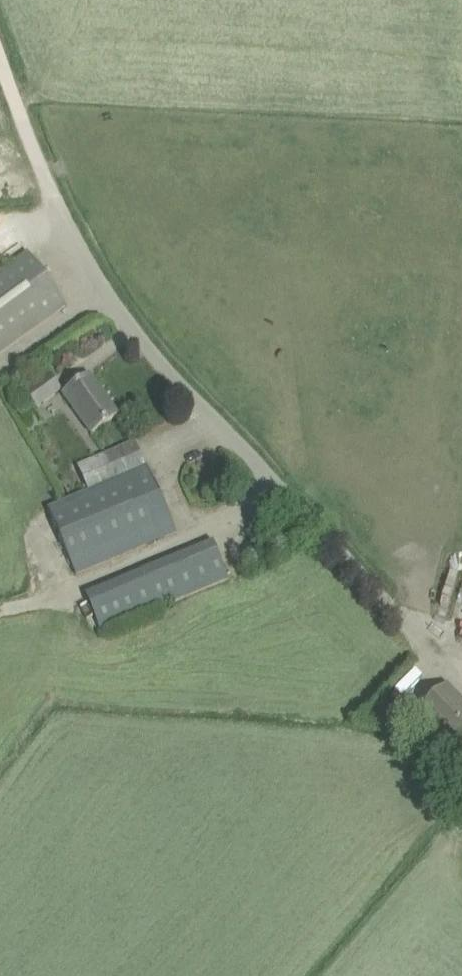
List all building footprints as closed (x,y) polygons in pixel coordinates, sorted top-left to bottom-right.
[(66,306),(27,253),(0,272),(0,353),(66,306)] [(25,394),(35,408),(60,390),(50,376),(25,394)] [(63,394),(91,434),(117,415),(105,398),(103,400),(87,378),(63,394)] [(87,490),(45,510),(76,575),(177,533),(135,442),(77,466),(87,490)] [(229,579),(213,542),(86,595),(101,632),(229,579)] [(259,564),(260,562),(259,560),(258,558),(256,557),(255,556),(253,557),(251,558),(250,560),(249,562),(250,564),(251,565),(253,566),(255,567),(257,566),(258,565),(259,564)] [(447,684),(417,714),(461,760),(461,700),(447,684)]
